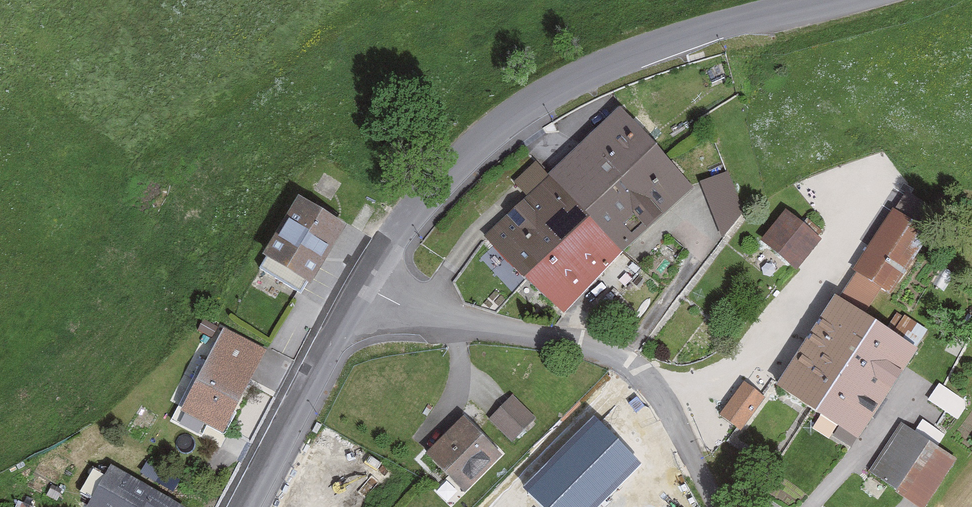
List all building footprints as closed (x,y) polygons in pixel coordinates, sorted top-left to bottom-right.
[(547,184),(583,222),(657,152),(620,114),(547,184)] [(657,152),(583,222),(621,262),(694,192),(657,152)] [(520,283),(583,222),(547,184),(532,169),(509,191),(523,206),(483,244),(520,283)] [(727,174),(694,189),(721,244),(753,229),(727,174)] [(900,202),(913,210),(922,196),(909,187),(900,202)] [(339,236),(296,208),(260,265),(303,293),(339,236)] [(912,225),(887,211),(855,268),(880,282),(912,225)] [(817,239),(783,216),(760,251),(794,273),(817,239)] [(621,262),(583,222),(520,283),(558,322),(621,262)] [(813,417),(868,326),(829,303),(774,394),(813,417)] [(913,353),(868,326),(813,417),(857,444),(913,353)] [(262,357),(219,334),(175,415),(219,438),(262,357)] [(943,382),(934,397),(962,414),(971,399),(943,382)] [(766,403),(743,388),(722,420),(744,435),(766,403)] [(511,394),(489,418),(514,441),(536,417),(511,394)] [(463,497),(504,457),(463,415),(422,455),(463,497)] [(540,506),(598,506),(641,464),(596,419),(524,491),(540,506)] [(896,427),(864,477),(913,506),(928,506),(955,464),(896,427)] [(88,506),(178,506),(179,506),(113,467),(88,506)]
